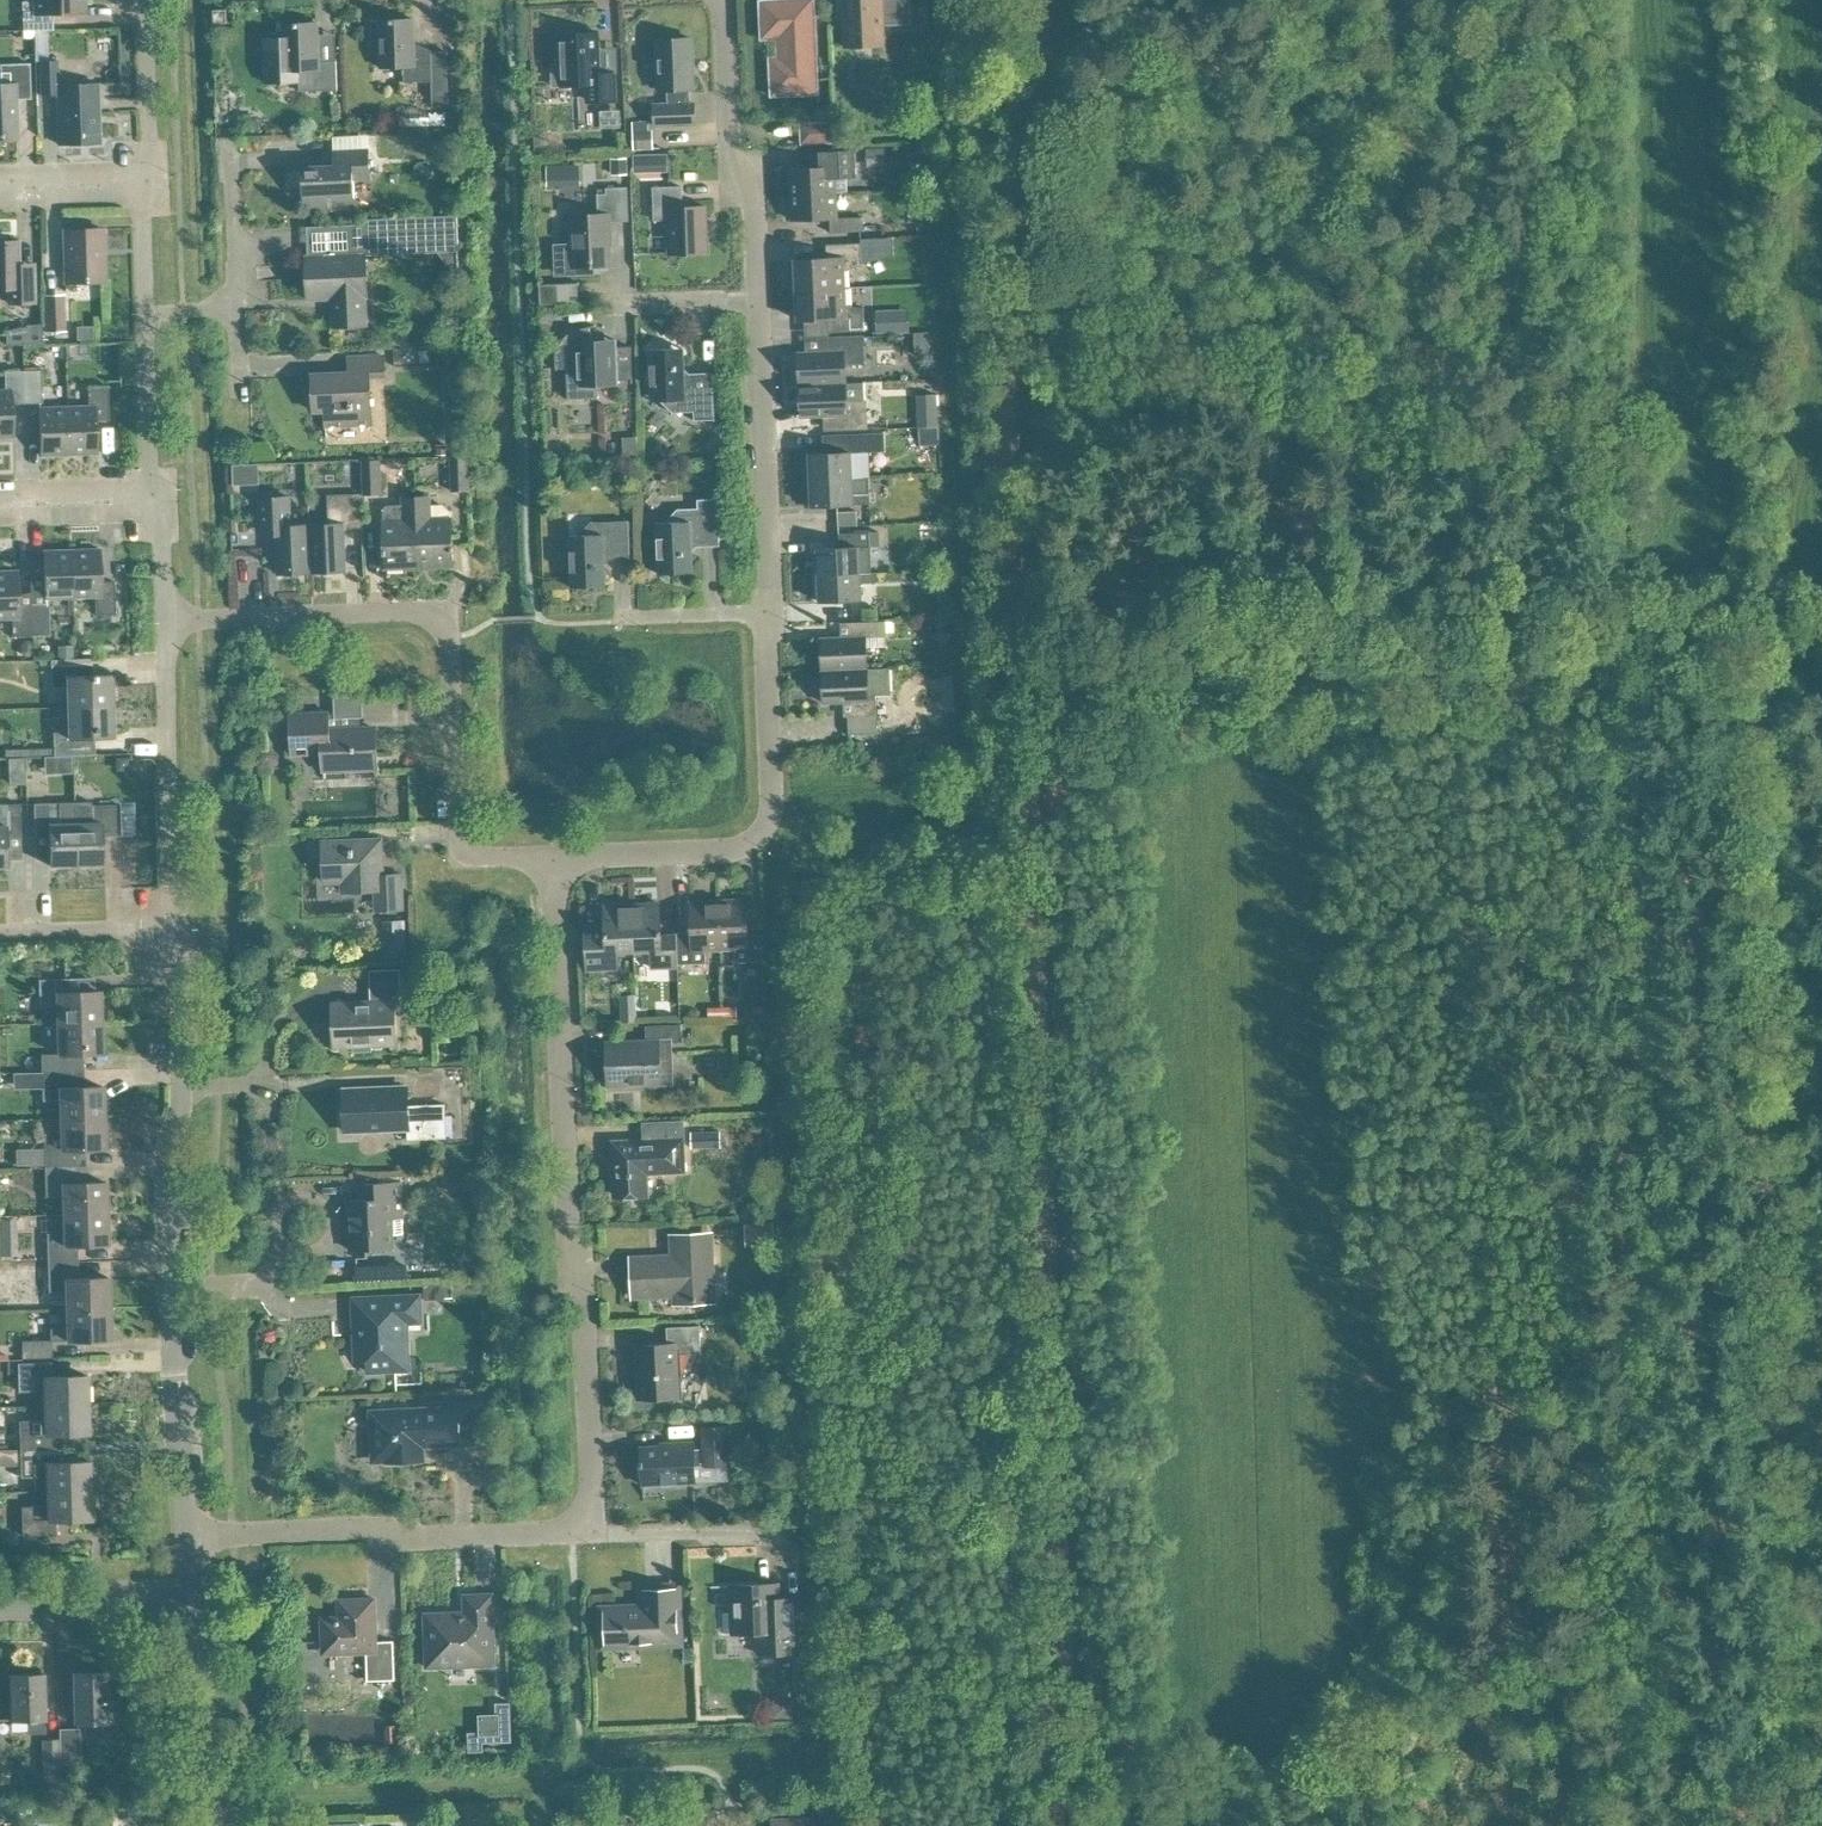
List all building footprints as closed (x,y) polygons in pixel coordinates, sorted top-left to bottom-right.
[(34,1),(21,2),(22,31),(52,30),(51,13),(83,12),(82,0),(34,0),(34,1)] [(813,0),(781,0),(759,1),(761,39),(777,38),(778,58),(769,58),(771,96),(817,93),(813,0)] [(845,47),(883,45),(882,25),(911,24),(910,0),(843,0),(845,47)] [(213,23),(227,23),(226,9),(213,10),(213,23)] [(431,51),(431,50),(414,42),(413,19),(378,20),(380,68),(403,67),(404,82),(431,81),(432,107),(449,106),(447,51),(431,51)] [(318,34),(317,22),(283,24),(283,37),(263,37),(265,83),(299,82),(299,91),(337,90),(335,34),(318,34)] [(600,54),(599,32),(558,34),(559,62),(550,62),(551,86),(584,85),(585,102),(616,100),(614,53),(600,54)] [(689,103),(689,89),(693,88),(691,38),(656,40),(658,90),(667,89),(668,104),(653,104),(654,126),(695,124),(694,103),(689,103)] [(57,85),(56,60),(39,61),(40,96),(55,95),(57,144),(99,142),(97,83),(57,85)] [(1,136),(1,134),(16,133),(15,99),(29,98),(28,63),(0,64),(0,136),(1,136)] [(244,130),(259,130),(258,116),(244,116),(244,130)] [(802,143),(832,142),(831,123),(801,124),(802,143)] [(652,130),(633,131),(633,150),(653,149),(652,130)] [(865,168),(885,167),(884,149),(864,149),(865,168)] [(327,211),(327,199),(354,198),(353,179),(370,178),(369,150),(334,151),(334,166),(302,167),(303,200),(307,200),(307,212),(327,211)] [(792,194),(846,191),(846,177),(856,177),(855,151),(806,153),(807,167),(791,168),(792,194)] [(633,173),(652,172),(651,153),(633,154),(633,173)] [(609,175),(626,175),(625,158),(608,159),(609,175)] [(561,166),(546,166),(547,186),(562,185),(561,166)] [(682,207),(682,187),(653,188),(654,220),(667,219),(669,254),(707,253),(705,206),(682,207)] [(554,276),(596,274),(595,266),(611,266),(609,222),(628,221),(627,188),(606,188),(606,194),(597,194),(598,214),(570,215),(571,242),(553,243),(554,276)] [(793,220),(830,219),(830,233),(864,231),(863,217),(836,218),(834,192),(792,194),(793,220)] [(351,254),(305,256),(307,299),(331,298),(332,327),(366,325),(365,296),(367,296),(365,255),(412,252),(457,251),(456,215),(410,217),(361,219),(356,224),(350,224),(351,254)] [(64,282),(103,281),(102,229),(63,230),(64,282)] [(17,241),(0,241),(0,288),(7,288),(7,303),(33,302),(33,273),(18,273),(17,241)] [(796,290),(844,288),(844,270),(862,266),(861,243),(826,244),(826,258),(794,260),(796,290)] [(544,300),(583,299),(582,279),(544,280),(544,300)] [(844,288),(796,290),(797,320),(804,319),(805,337),(830,336),(829,332),(864,331),(863,307),(845,305),(844,288)] [(43,331),(64,331),(63,294),(42,295),(43,331)] [(907,310),(874,310),(874,332),(907,332),(907,310)] [(42,324),(24,325),(24,345),(43,344),(42,324)] [(618,383),(618,379),(632,378),(631,346),(617,347),(616,340),(594,341),(588,327),(576,330),(571,332),(568,334),(564,338),(561,342),(559,344),(558,346),(557,349),(556,351),(556,353),(557,368),(567,368),(568,398),(597,396),(596,384),(618,383)] [(927,341),(929,341),(929,332),(927,332),(914,332),(915,342),(927,341)] [(800,385),(845,382),(844,364),(865,363),(864,335),(830,337),(831,351),(798,353),(800,385)] [(689,378),(684,373),(683,348),(649,349),(651,401),(660,400),(673,413),(693,411),(694,420),(714,420),(713,377),(689,378)] [(371,423),(369,376),(384,376),(383,355),(348,357),(348,373),(311,374),(313,411),(324,410),(325,425),(371,423)] [(24,403),(23,370),(3,371),(4,389),(0,389),(0,437),(12,437),(11,403),(24,403)] [(23,370),(24,403),(41,402),(40,370),(23,370)] [(864,381),(845,382),(800,385),(801,417),(823,416),(824,431),(868,429),(867,399),(865,400),(864,381)] [(66,406),(67,454),(96,453),(95,420),(108,419),(107,386),(87,387),(87,405),(66,406)] [(938,426),(937,393),(929,394),(916,394),(917,427),(938,426)] [(39,455),(67,454),(66,406),(37,407),(39,455)] [(938,426),(917,427),(918,445),(931,444),(939,444),(938,426)] [(804,480),(852,478),(851,462),(868,462),(868,451),(850,452),(850,441),(854,441),(854,439),(856,439),(855,434),(836,435),(836,452),(803,454),(804,480)] [(623,459),(638,458),(637,436),(622,437),(623,459)] [(436,445),(436,455),(447,455),(447,445),(436,445)] [(363,495),(382,494),(380,459),(361,460),(363,495)] [(239,479),(263,478),(262,460),(238,461),(239,479)] [(869,477),(852,478),(804,480),(805,507),(870,504),(869,477)] [(310,524),(312,572),(345,571),(343,528),(361,527),(360,493),(327,495),(328,524),(310,524)] [(312,572),(310,524),(309,524),(290,525),(289,496),(259,498),(260,531),(276,530),(278,573),(311,572),(312,572)] [(416,497),(419,567),(453,566),(450,510),(443,504),(430,505),(430,496),(416,497)] [(385,569),(419,567),(416,497),(401,498),(402,503),(386,504),(382,509),(385,569)] [(658,574),(692,572),(691,547),(696,542),(719,541),(718,498),(697,499),(697,508),(677,509),(665,522),(656,522),(658,574)] [(571,587),(605,585),(604,560),(608,555),(629,554),(628,521),(590,522),(577,535),(569,535),(571,587)] [(840,548),(817,548),(818,575),(860,573),(870,573),(869,547),(879,546),(879,532),(839,533),(840,548)] [(44,598),(72,597),(71,549),(42,550),(44,598)] [(71,549),(72,597),(94,596),(94,615),(114,614),(113,581),(100,582),(99,549),(71,549)] [(31,603),(18,603),(17,570),(0,571),(0,618),(11,618),(12,636),(32,635),(31,603)] [(877,572),(860,573),(818,575),(819,601),(861,600),(860,583),(877,582),(877,572)] [(31,603),(32,635),(48,635),(47,602),(31,603)] [(822,670),(867,668),(865,637),(886,636),(885,621),(849,622),(850,637),(820,638),(822,670)] [(56,645),(56,659),(73,659),(73,645),(56,645)] [(66,707),(111,706),(110,674),(82,675),(82,659),(73,659),(56,659),(50,660),(50,687),(66,687),(66,707)] [(867,668),(822,670),(823,702),(853,701),(853,715),(848,716),(849,734),(877,733),(876,694),(887,694),(890,690),(889,668),(867,669),(867,668)] [(111,706),(66,707),(67,727),(52,727),(52,755),(85,754),(84,737),(112,737),(111,706)] [(360,728),(360,711),(291,714),(292,753),(323,752),(323,772),(340,769),(340,766),(376,764),(375,728),(360,728)] [(127,759),(115,759),(115,771),(127,771),(127,759)] [(23,783),(7,783),(7,796),(23,795),(23,783)] [(73,802),(75,865),(102,864),(101,831),(119,831),(119,804),(91,805),(91,801),(73,802)] [(49,865),(75,865),(73,802),(33,803),(33,833),(48,833),(49,865)] [(6,867),(6,834),(20,833),(19,803),(0,804),(0,867),(6,867)] [(382,875),(380,840),(322,842),(324,881),(343,880),(343,891),(376,890),(377,910),(399,909),(398,874),(382,875)] [(718,901),(720,949),(734,948),(735,962),(763,960),(762,928),(748,928),(746,899),(718,901)] [(705,949),(720,949),(718,901),(689,902),(690,931),(676,932),(678,964),(706,963),(705,949)] [(632,905),(634,950),(650,949),(651,967),(677,966),(676,937),(661,938),(659,903),(632,905)] [(617,951),(634,950),(632,905),(604,906),(605,924),(583,925),(585,970),(618,968),(617,951)] [(407,955),(405,920),(382,921),(384,956),(407,955)] [(372,1051),(372,1045),(396,1044),(393,995),(401,995),(399,968),(368,970),(370,1001),(332,1002),(334,1047),(352,1046),(352,1052),(372,1051)] [(56,1023),(99,1021),(98,991),(94,991),(93,977),(38,979),(39,1005),(56,1005),(56,1023)] [(637,1021),(636,994),(620,995),(620,1021),(637,1021)] [(706,1018),(735,1017),(735,1006),(706,1006),(706,1018)] [(41,1071),(83,1069),(82,1053),(100,1053),(99,1021),(56,1023),(57,1053),(40,1054),(41,1071)] [(682,1042),(682,1024),(646,1025),(647,1039),(605,1040),(607,1087),(674,1085),(672,1042),(682,1042)] [(60,1118),(102,1117),(101,1086),(83,1087),(83,1069),(41,1071),(42,1100),(59,1100),(60,1118)] [(408,1105),(407,1087),(343,1090),(344,1130),(407,1128),(407,1139),(446,1137),(445,1104),(408,1105)] [(44,1166),(74,1166),(73,1149),(103,1148),(102,1117),(60,1118),(60,1137),(43,1138),(44,1166)] [(615,1195),(645,1194),(644,1171),(686,1169),(684,1119),(642,1121),(643,1138),(613,1139),(615,1195)] [(692,1148),(720,1147),(720,1131),(691,1132),(692,1148)] [(63,1214),(105,1212),(104,1182),(74,1183),(74,1166),(44,1166),(45,1196),(62,1195),(63,1214)] [(403,1233),(400,1182),(364,1184),(364,1199),(348,1200),(348,1216),(352,1216),(352,1231),(349,1235),(350,1250),(393,1248),(393,1234),(403,1233)] [(47,1262),(77,1261),(76,1245),(106,1244),(105,1212),(63,1214),(63,1233),(46,1233),(47,1262)] [(0,1221),(0,1256),(12,1256),(11,1221),(0,1221)] [(711,1300),(708,1234),(674,1236),(675,1258),(632,1260),(633,1294),(676,1292),(677,1302),(711,1300)] [(66,1309),(108,1308),(107,1277),(77,1278),(77,1261),(47,1262),(48,1291),(65,1290),(66,1309)] [(360,1280),(413,1278),(413,1261),(360,1262),(360,1280)] [(445,1283),(445,1282),(424,1283),(424,1299),(445,1298),(445,1297),(453,1297),(453,1283),(445,1283)] [(411,1370),(409,1324),(421,1323),(420,1294),(352,1297),(355,1359),(368,1359),(368,1372),(411,1370)] [(108,1308),(66,1309),(66,1328),(48,1328),(49,1340),(20,1340),(21,1358),(51,1357),(51,1341),(109,1339),(108,1308)] [(638,1398),(679,1396),(677,1355),(701,1354),(699,1325),(666,1327),(667,1343),(636,1345),(638,1398)] [(43,1405),(87,1404),(86,1375),(50,1376),(50,1362),(17,1363),(17,1391),(43,1390),(43,1405)] [(478,1407),(495,1406),(495,1392),(477,1392),(478,1407)] [(373,1461),(385,1460),(423,1459),(422,1446),(475,1443),(473,1401),(443,1403),(443,1407),(370,1411),(373,1461)] [(19,1449),(60,1447),(60,1433),(88,1432),(87,1404),(43,1405),(43,1420),(18,1420),(19,1449)] [(729,1464),(728,1426),(702,1427),(703,1448),(694,1449),(693,1442),(671,1443),(671,1445),(640,1446),(642,1484),(695,1482),(694,1465),(729,1464)] [(89,1490),(89,1461),(61,1462),(60,1447),(19,1449),(0,1449),(0,1466),(19,1465),(19,1477),(45,1476),(45,1491),(89,1490)] [(89,1490),(45,1491),(46,1506),(20,1506),(21,1534),(54,1534),(54,1519),(90,1518),(89,1490)] [(778,1599),(777,1583),(730,1585),(731,1612),(723,1613),(723,1633),(732,1632),(732,1633),(760,1632),(761,1653),(797,1651),(795,1598),(778,1599)] [(604,1644),(678,1641),(676,1587),(642,1588),(643,1608),(603,1610),(604,1644)] [(426,1667),(494,1664),(491,1594),(464,1595),(464,1612),(430,1613),(430,1626),(425,1626),(426,1667)] [(376,1641),(374,1598),(338,1599),(339,1616),(321,1617),(322,1643),(340,1643),(340,1653),(366,1652),(367,1680),(394,1679),(393,1640),(376,1641)] [(106,1699),(105,1671),(73,1672),(74,1721),(116,1720),(115,1699),(106,1699)] [(43,1732),(43,1718),(42,1673),(8,1674),(10,1719),(26,1719),(27,1733),(43,1732)] [(772,1719),(792,1718),(791,1697),(771,1698),(772,1719)] [(505,1698),(490,1698),(491,1712),(494,1712),(495,1730),(506,1729),(505,1698)] [(60,1764),(80,1763),(78,1727),(58,1728),(60,1764)] [(478,1746),(478,1728),(463,1728),(464,1747),(478,1746)] [(43,1780),(60,1779),(57,1738),(41,1739),(43,1780)] [(817,1818),(773,1820),(773,1825),(818,1825),(817,1818)]
